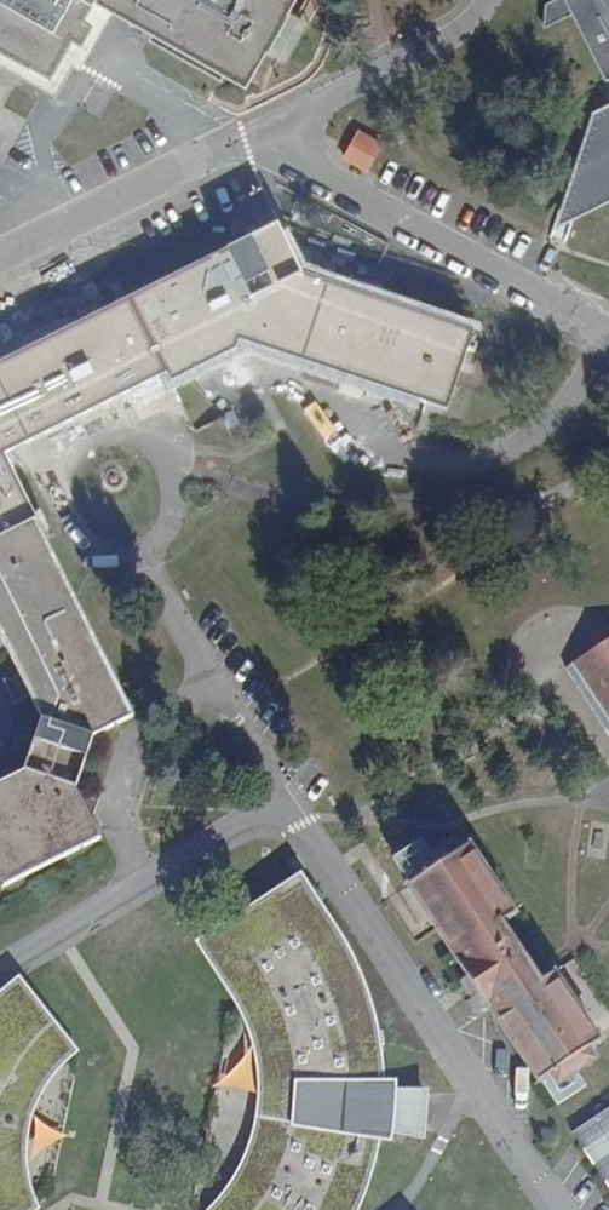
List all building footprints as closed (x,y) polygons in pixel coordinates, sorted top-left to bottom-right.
[(94,1),(94,0),(0,0),(0,52),(27,68),(30,64),(52,77),(73,40),(81,44),(93,24),(84,20),(94,1)] [(94,1),(244,87),(264,51),(266,52),(289,13),(287,12),(294,0),(94,0),(94,1)] [(565,0),(553,0),(548,2),(546,28),(572,14),(565,0)] [(572,14),(607,81),(608,80),(608,0),(565,0),(572,14)] [(593,111),(576,167),(588,171),(579,203),(584,205),(590,207),(595,207),(600,207),(608,203),(608,103),(593,111)] [(357,132),(344,156),(368,170),(382,146),(357,132)] [(588,171),(576,167),(556,230),(600,207),(595,207),(590,207),(584,205),(579,203),(588,171)] [(235,247),(239,342),(426,405),(438,370),(457,377),(473,333),(301,274),(277,227),(235,247)] [(17,421),(28,443),(145,383),(140,375),(160,364),(165,373),(171,383),(236,350),(239,342),(235,247),(128,300),(146,335),(127,344),(110,309),(0,365),(0,430),(17,421)] [(128,300),(110,309),(127,344),(146,335),(128,300)] [(145,383),(165,373),(160,364),(140,375),(145,383)] [(445,411),(457,377),(438,370),(426,405),(445,411)] [(28,443),(17,421),(0,430),(0,449),(3,455),(28,443)] [(25,499),(3,455),(0,449),(0,512),(25,499)] [(25,499),(0,512),(0,526),(4,534),(34,518),(25,499)] [(17,671),(8,676),(18,698),(28,693),(41,718),(31,742),(22,772),(0,783),(0,884),(2,888),(99,838),(91,822),(100,797),(75,789),(93,737),(133,717),(34,518),(4,534),(0,526),(0,636),(17,671)] [(567,668),(608,731),(608,640),(567,668)] [(18,698),(8,676),(3,679),(13,700),(18,698)] [(468,848),(413,886),(541,1079),(550,1073),(557,1084),(596,1057),(590,1047),(598,1041),(554,976),(541,985),(498,922),(512,912),(468,848)] [(210,957),(308,893),(297,878),(235,917),(240,924),(204,948),(210,957)] [(364,1179),(373,1140),(378,1141),(382,1080),(378,1081),(372,1028),(356,976),(338,940),(308,893),(210,957),(222,967),(218,971),(249,1026),(257,1056),(260,1092),(256,1129),(244,1163),(225,1194),(210,1209),(352,1209),(364,1179)] [(46,1019),(18,976),(4,992),(37,1028),(46,1019)] [(33,1207),(26,1187),(22,1164),(22,1141),(25,1121),(33,1099),(42,1082),(54,1067),(71,1051),(46,1019),(37,1028),(4,992),(0,996),(0,1209),(28,1209),(33,1207)] [(571,1132),(608,1190),(608,1108),(571,1132)]
